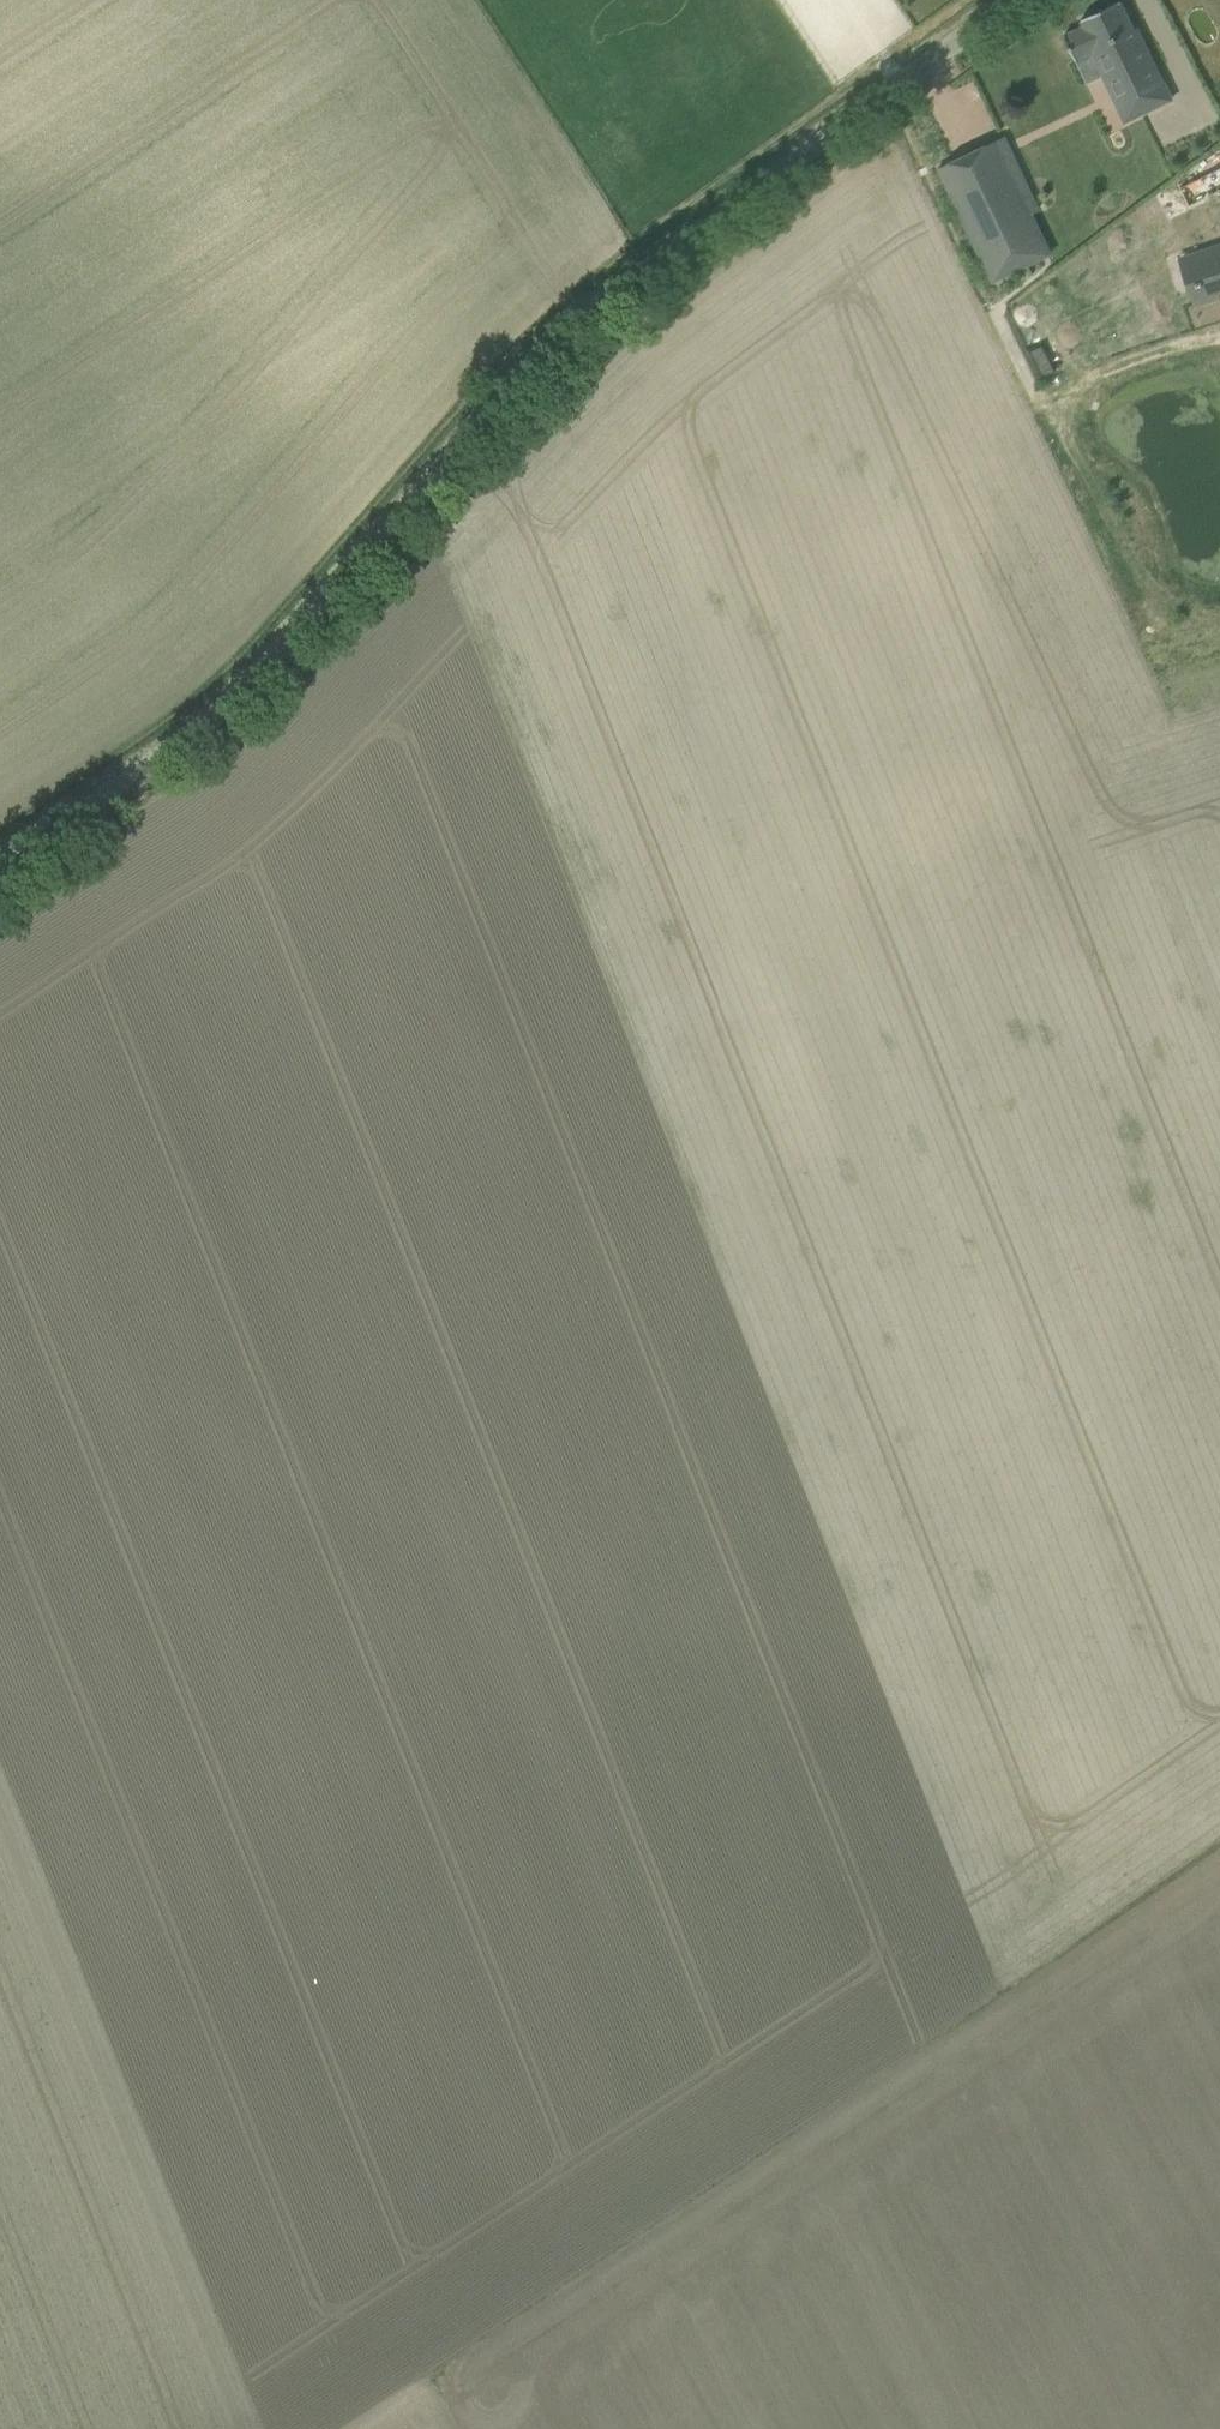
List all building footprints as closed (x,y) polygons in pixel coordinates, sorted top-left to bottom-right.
[(1162,82),(1142,39),(1138,40),(1133,29),(1119,0),(1080,19),(1083,26),(1063,35),(1075,61),(1097,51),(1121,102),(1162,82)] [(1050,253),(1030,211),(1024,215),(1007,180),(1020,174),(1003,136),(938,167),(991,281),(1050,253)] [(1180,181),(1187,198),(1219,185),(1219,164),(1180,181)] [(1213,276),(1188,284),(1195,305),(1219,297),(1218,292),(1219,292),(1219,249),(1205,254),(1213,276)] [(1106,295),(1079,307),(1083,317),(1110,306),(1106,295)]
